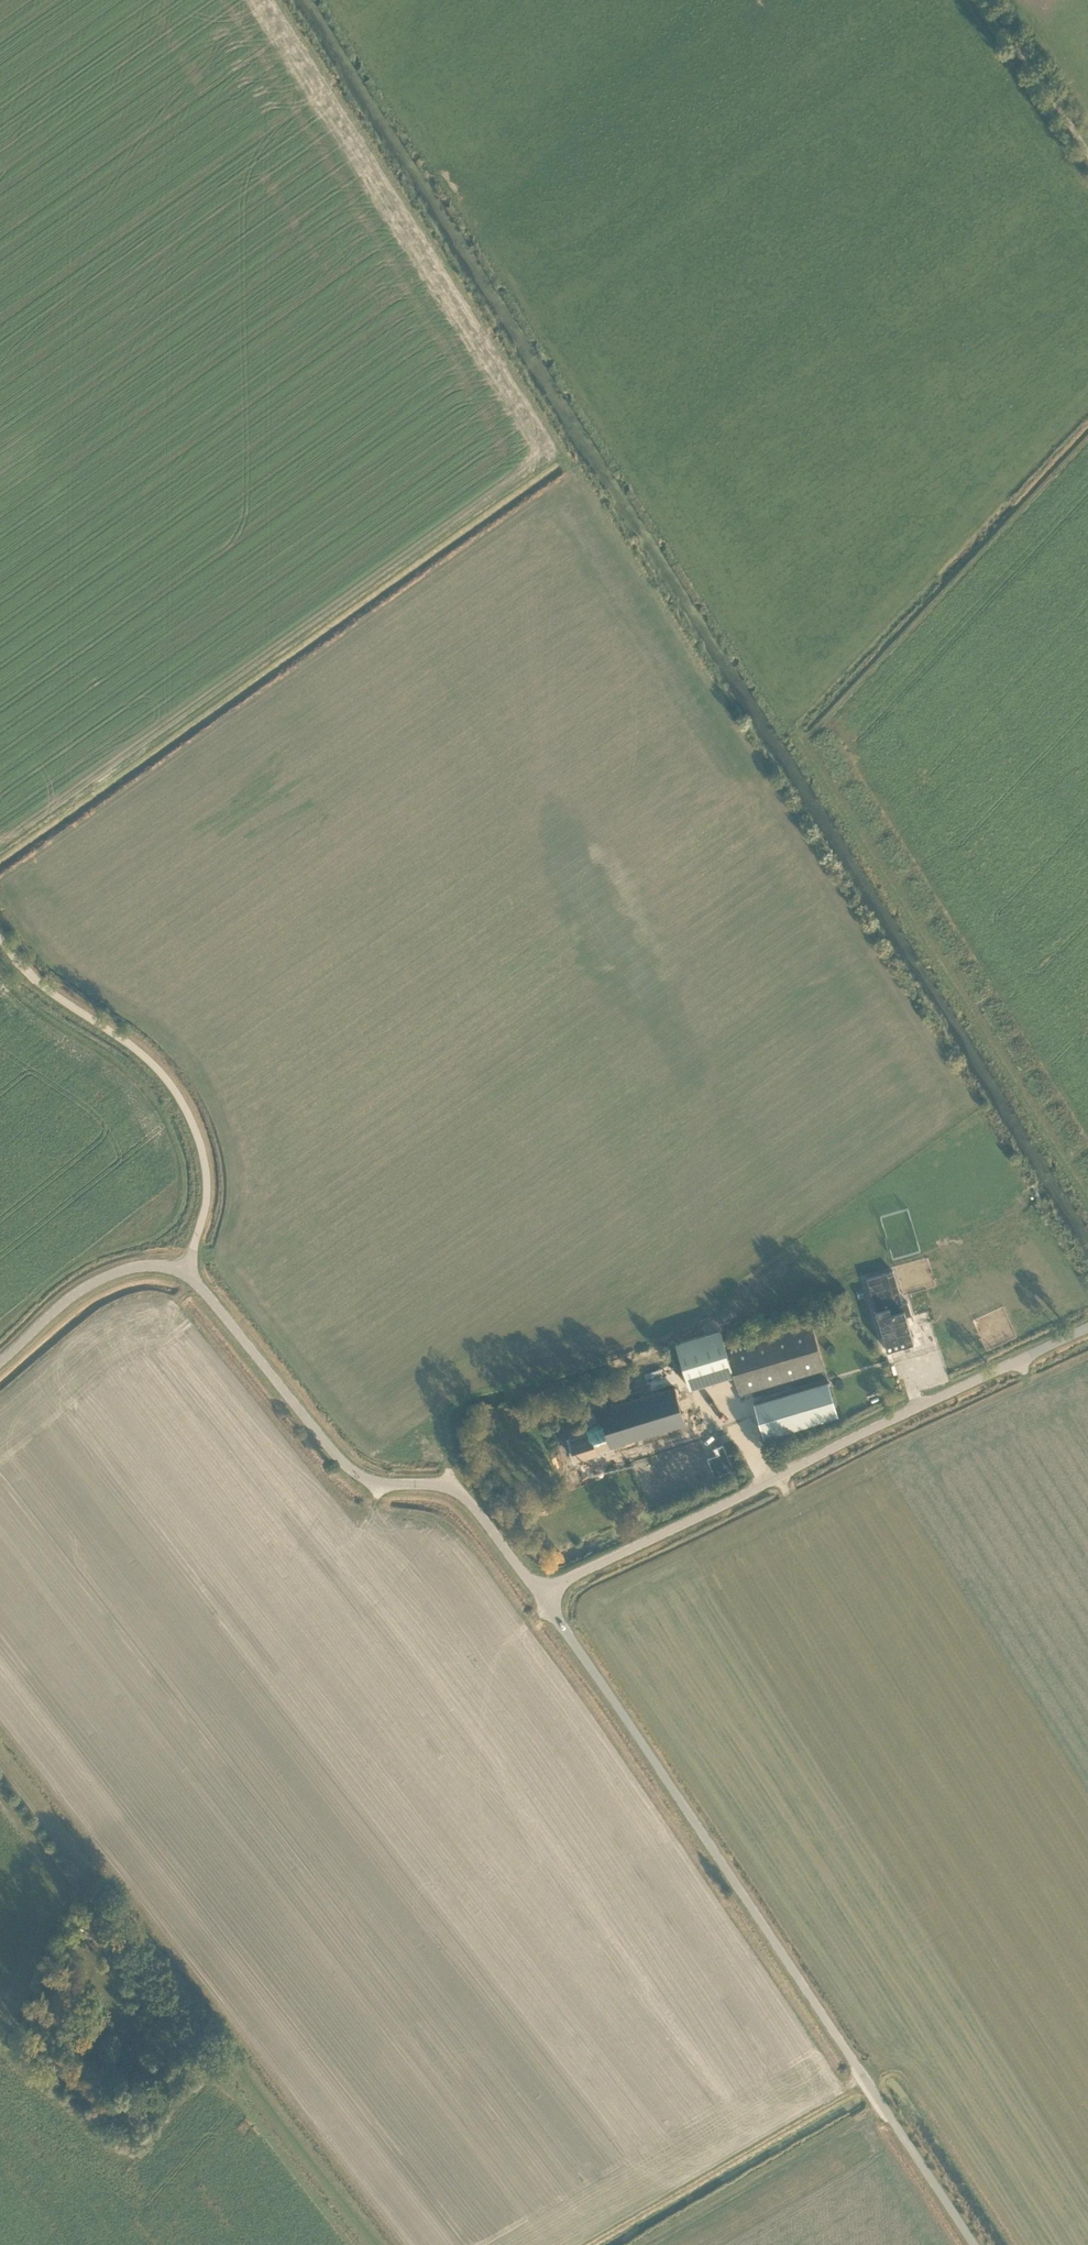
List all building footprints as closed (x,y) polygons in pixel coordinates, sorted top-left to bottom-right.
[(867,1278),(888,1350),(914,1342),(907,1316),(906,1313),(911,1311),(908,1301),(903,1303),(893,1270),(867,1278)] [(825,1368),(812,1324),(727,1349),(734,1373),(740,1393),(825,1368)] [(721,1347),(720,1341),(725,1340),(721,1328),(677,1341),(682,1360),(690,1386),(734,1373),(727,1349),(726,1345),(721,1347)] [(729,1338),(725,1340),(720,1341),(721,1347),(726,1345),(731,1344),(729,1338)] [(828,1380),(754,1401),(764,1435),(838,1413),(828,1380)] [(687,1424),(675,1387),(601,1410),(606,1427),(589,1432),(590,1435),(572,1441),(577,1459),(597,1453),(597,1451),(622,1443),(623,1444),(687,1424)] [(724,1445),(718,1447),(721,1453),(708,1458),(716,1476),(734,1469),(724,1445)] [(83,1929),(76,1923),(68,1933),(74,1939),(83,1929)] [(182,2022),(196,2037),(204,2030),(190,2015),(182,2022)]
